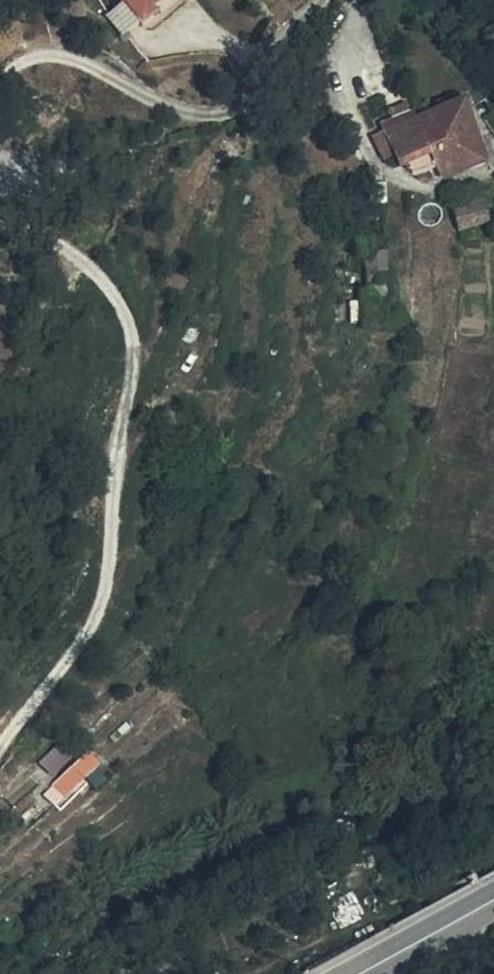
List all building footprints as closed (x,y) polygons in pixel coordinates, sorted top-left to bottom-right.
[(110,7),(129,26),(145,11),(149,14),(163,0),(118,0),(110,7)] [(131,45),(139,50),(145,45),(133,30),(123,38),(131,45)] [(131,59),(139,50),(131,45),(123,38),(117,43),(131,59)] [(380,98),(394,138),(407,133),(409,140),(436,151),(445,148),(448,157),(493,142),(493,139),(476,80),(432,93),(427,83),(380,98)] [(493,197),(487,173),(459,181),(464,202),(493,197)] [(400,257),(398,231),(374,234),(378,259),(400,257)] [(81,735),(63,741),(69,758),(87,753),(81,735)] [(77,758),(70,772),(86,782),(94,766),(77,758)] [(54,792),(67,769),(49,761),(39,784),(54,792)] [(86,782),(70,772),(56,800),(74,809),(86,782)]
